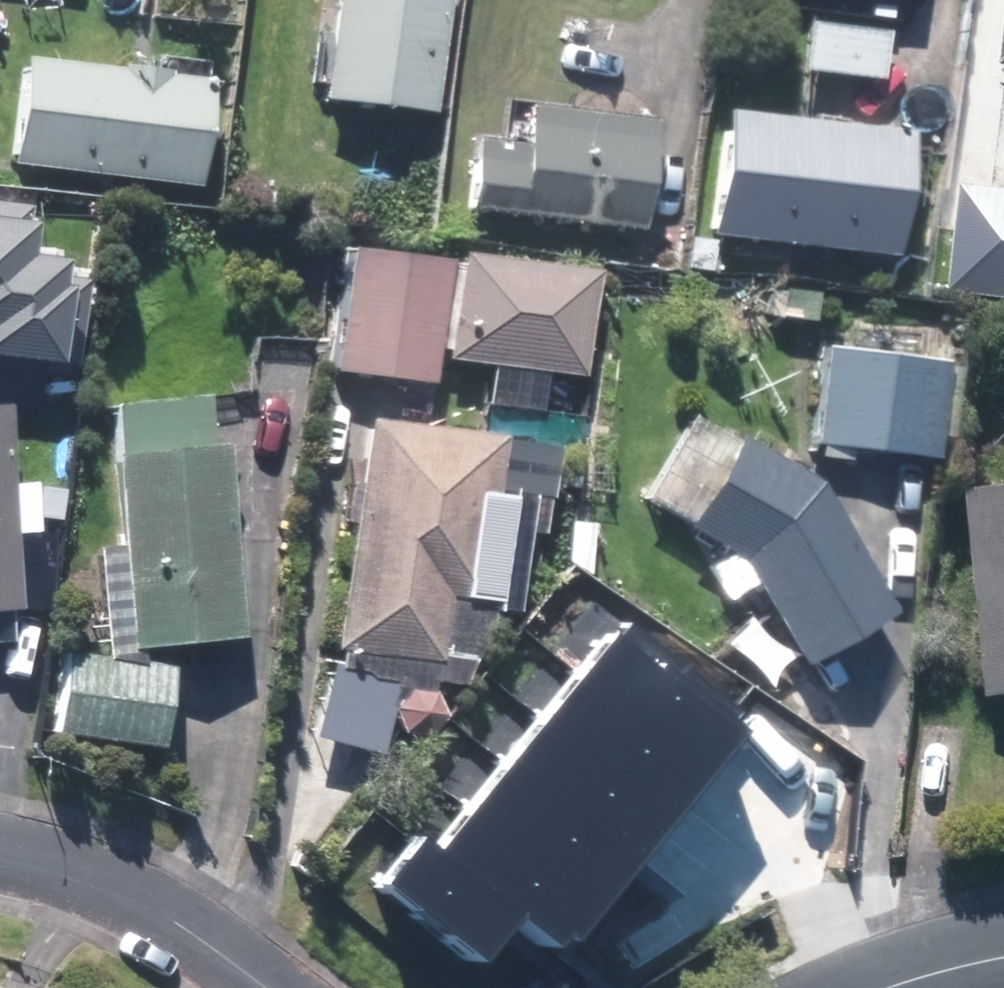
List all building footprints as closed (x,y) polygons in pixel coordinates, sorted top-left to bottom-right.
[(327,96),(439,105),(447,0),(335,0),(327,96)] [(885,27),(808,19),(802,74),(880,81),(885,27)] [(25,53),(14,162),(201,181),(213,72),(25,53)] [(919,130),(727,108),(713,232),(905,254),(919,130)] [(527,143),(472,139),(466,209),(645,223),(653,124),(530,114),(527,143)] [(1003,286),(1003,191),(959,186),(949,280),(1003,286)] [(71,362),(81,286),(69,285),(72,263),(32,258),(39,208),(0,203),(0,353),(71,362)] [(453,251),(366,242),(352,367),(440,377),(453,251)] [(455,356),(493,359),(489,402),(547,407),(550,363),(587,366),(595,260),(463,250),(455,356)] [(956,365),(824,348),(812,438),(944,456),(956,365)] [(95,544),(106,652),(240,637),(213,385),(108,396),(124,541),(95,544)] [(11,484),(5,402),(0,403),(0,646),(24,644),(15,530),(38,528),(35,482),(11,484)] [(552,495),(557,433),(359,417),(341,644),(481,655),(486,595),(505,597),(514,492),(552,495)] [(689,460),(714,475),(685,525),(746,560),(802,661),(894,609),(830,487),(739,433),(732,444),(707,429),(689,460)] [(968,491),(986,704),(1003,702),(1003,488),(968,491)] [(605,630),(574,670),(712,775),(747,730),(742,727),(736,723),(744,712),(624,621),(612,636),(605,630)] [(179,663),(62,654),(55,731),(172,740),(179,663)] [(398,676),(332,658),(312,728),(379,747),(398,676)] [(574,670),(535,714),(678,818),(712,775),(574,670)] [(535,714),(500,757),(644,862),(678,818),(535,714)] [(500,757),(466,801),(612,905),(644,862),(500,757)] [(466,801),(433,846),(524,914),(564,948),(575,935),(584,943),(612,905),(466,801)] [(433,846),(415,833),(374,888),(484,968),(524,914),(433,846)]
